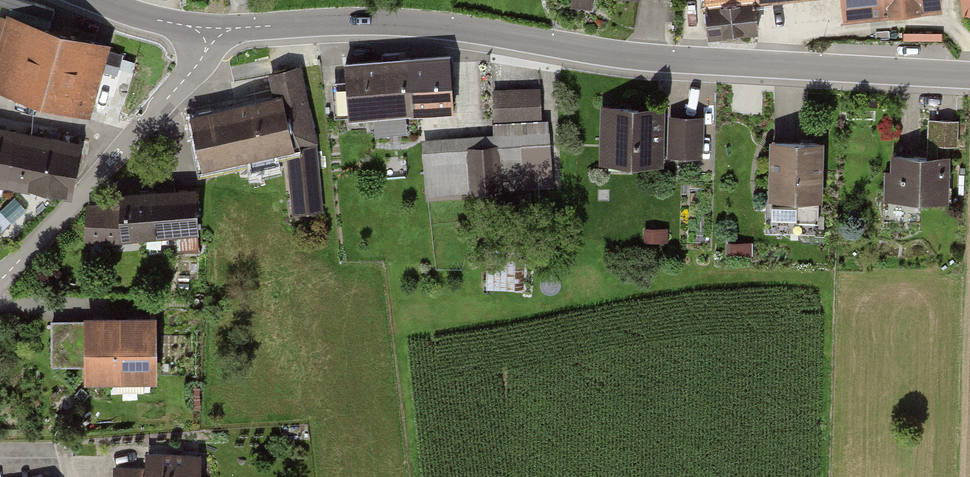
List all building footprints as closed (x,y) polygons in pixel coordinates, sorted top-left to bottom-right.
[(841,24),(948,13),(947,0),(839,0),(841,24)] [(748,4),(701,8),(703,36),(751,33),(748,4)] [(0,20),(0,86),(84,111),(102,50),(0,20)] [(455,109),(451,59),(341,67),(345,118),(375,116),(376,135),(408,133),(407,113),(455,109)] [(286,146),(285,143),(314,137),(300,69),(270,76),(275,100),(187,119),(198,166),(286,146)] [(550,187),(543,89),(493,93),(496,133),(421,138),(425,196),(550,187)] [(662,110),(602,109),(600,165),(661,167),(661,157),(701,158),(702,120),(662,119),(662,110)] [(79,146),(0,133),(0,183),(70,195),(79,146)] [(819,142),(767,142),(767,199),(819,199),(819,142)] [(295,212),(321,210),(314,148),(289,150),(295,212)] [(947,158),(888,158),(887,202),(947,202),(947,158)] [(199,231),(196,191),(114,197),(114,207),(85,210),(87,240),(199,231)] [(154,383),(154,321),(50,322),(50,367),(78,367),(79,383),(154,383)] [(201,459),(145,457),(145,468),(112,467),(112,476),(200,476),(201,459)]
